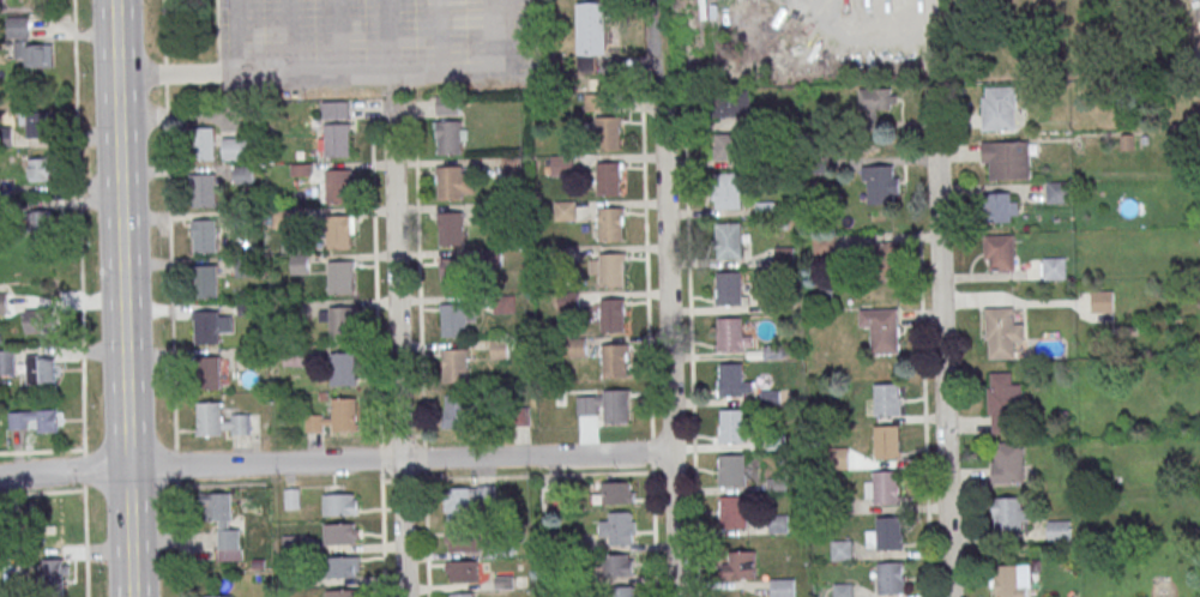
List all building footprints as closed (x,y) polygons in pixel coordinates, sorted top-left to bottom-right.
[(578,1),(578,55),(607,55),(607,1),(578,1)] [(28,37),(28,17),(7,17),(7,37),(28,37)] [(46,44),(25,44),(25,67),(46,67),(46,44)] [(617,78),(595,78),(595,107),(617,107),(617,78)] [(896,89),(860,89),(860,110),(896,110),(896,89)] [(1017,132),(1015,113),(1018,113),(1017,89),(987,90),(987,101),(983,101),(984,133),(1017,132)] [(718,117),(749,117),(749,91),(718,91),(718,117)] [(348,102),(322,102),(322,118),(348,118),(348,102)] [(26,138),(49,138),(49,112),(26,112),(26,138)] [(597,118),(597,150),(621,150),(621,118),(597,118)] [(435,154),(466,154),(466,121),(435,121),(435,154)] [(349,157),(349,124),(321,124),(321,157),(349,157)] [(214,128),(194,128),(194,161),(214,161),(214,128)] [(743,134),(714,134),(714,159),(743,159),(743,134)] [(222,161),(248,161),(248,138),(222,138),(222,161)] [(989,179),(1030,179),(1030,141),(983,141),(983,167),(989,167),(989,179)] [(574,175),(574,156),(551,156),(551,175),(574,175)] [(50,158),(28,158),(28,180),(50,180),(50,158)] [(597,196),(624,196),(623,162),(597,162),(597,196)] [(898,165),(863,166),(864,205),(898,204),(898,165)] [(436,167),(436,200),(471,200),(471,167),(436,167)] [(349,170),(323,170),(323,201),(349,201),(349,170)] [(740,173),(713,173),(713,209),(740,209),(740,173)] [(215,174),(192,174),(192,207),(215,207),(215,174)] [(1072,181),(1047,181),(1047,202),(1072,202),(1072,181)] [(985,221),(1018,221),(1018,192),(985,192),(985,221)] [(554,221),(574,221),(574,202),(554,202),(554,221)] [(625,208),(598,208),(598,241),(625,241),(625,208)] [(50,211),(31,211),(31,237),(50,237),(50,211)] [(463,212),(437,212),(437,245),(463,245),(463,212)] [(328,250),(353,249),(353,215),(327,215),(328,250)] [(216,219),(192,219),(192,254),(216,254),(216,219)] [(741,223),(716,223),(716,258),(741,258),(741,223)] [(1015,234),(985,234),(985,270),(1015,270),(1015,234)] [(898,280),(898,243),(870,243),(870,280),(898,280)] [(601,287),(626,287),(626,254),(601,254),(601,287)] [(308,255),(290,255),(290,274),(308,274),(308,255)] [(1065,278),(1065,256),(1041,256),(1041,278),(1065,278)] [(441,259),(441,291),(465,291),(465,259),(441,259)] [(327,261),(327,295),(353,295),(353,261),(327,261)] [(218,298),(218,265),(194,265),(194,298),(218,298)] [(715,305),(742,305),(742,272),(715,272),(715,305)] [(1113,289),(1092,289),(1092,312),(1113,312),(1113,289)] [(601,333),(625,333),(625,299),(601,299),(601,333)] [(467,304),(441,304),(441,337),(467,337),(467,304)] [(354,307),(328,307),(328,340),(354,340),(354,307)] [(1024,321),(1012,321),(1012,307),(985,307),(986,358),(1015,358),(1014,345),(1024,345),(1024,321)] [(24,333),(49,333),(49,309),(24,309),(24,333)] [(873,355),(898,354),(898,309),(860,310),(860,329),(872,328),(873,355)] [(231,311),(193,311),(193,344),(219,344),(219,332),(231,332),(231,311)] [(749,318),(717,318),(717,351),(749,351),(749,318)] [(628,345),(602,345),(602,378),(628,378),(628,345)] [(468,349),(445,349),(445,383),(468,383),(468,349)] [(15,375),(15,351),(0,351),(0,375),(15,375)] [(331,386),(355,386),(355,353),(331,353),(331,386)] [(55,355),(26,355),(26,384),(55,384),(55,355)] [(201,357),(201,389),(222,389),(222,357),(201,357)] [(718,396),(753,396),(753,381),(743,381),(743,364),(718,364),(718,396)] [(1012,384),(1012,372),(989,372),(989,432),(1023,432),(1024,384),(1012,384)] [(900,416),(900,384),(874,384),(874,416),(900,416)] [(603,424),(629,424),(628,391),(576,391),(576,415),(603,414),(603,424)] [(469,394),(444,394),(444,428),(469,428),(469,394)] [(358,432),(358,398),(331,398),(331,413),(305,413),(305,432),(358,432)] [(260,436),(260,414),(222,414),(222,402),(196,402),(196,436),(260,436)] [(9,411),(10,433),(28,433),(28,422),(37,422),(37,432),(63,432),(62,409),(9,411)] [(719,442),(746,442),(746,410),(719,410),(719,442)] [(875,458),(899,458),(899,425),(875,425),(875,458)] [(1024,441),(991,441),(991,482),(1024,482),(1024,441)] [(741,487),(741,455),(718,456),(718,487),(741,487)] [(866,505),(898,505),(898,472),(866,472),(866,505)] [(636,504),(636,482),(601,482),(601,494),(593,494),(593,504),(636,504)] [(477,520),(477,488),(444,489),(445,521),(477,520)] [(285,489),(285,509),(300,509),(300,489),(285,489)] [(322,515),(358,515),(358,490),(322,490),(322,515)] [(232,494),(202,493),(202,520),(218,521),(217,558),(240,558),(240,526),(232,526),(232,494)] [(747,529),(747,496),(719,496),(719,529),(747,529)] [(1022,507),(1022,497),(993,497),(993,529),(1029,529),(1029,507),(1022,507)] [(635,545),(635,513),(600,513),(600,545),(635,545)] [(903,517),(877,517),(877,529),(866,529),(866,550),(903,550),(903,517)] [(63,518),(37,518),(37,546),(63,546),(63,518)] [(1048,519),(1048,540),(1071,540),(1071,519),(1048,519)] [(323,545),(360,545),(360,523),(323,523),(323,545)] [(478,531),(445,531),(445,551),(478,551),(478,531)] [(831,560),(851,560),(851,541),(831,541),(831,560)] [(756,580),(756,552),(724,552),(724,580),(756,580)] [(603,577),(633,577),(633,555),(603,555),(603,577)] [(358,578),(358,557),(328,557),(328,578),(358,578)] [(43,559),(43,584),(68,584),(68,559),(43,559)] [(445,582),(480,582),(480,562),(445,562),(445,582)] [(877,595),(904,595),(904,563),(877,563),(877,595)] [(995,596),(1030,596),(1030,564),(995,564),(995,596)] [(794,579),(771,579),(771,596),(794,596),(794,579)] [(835,585),(835,596),(851,596),(851,584),(835,585)] [(636,587),(614,587),(614,596),(636,596),(636,587)]
